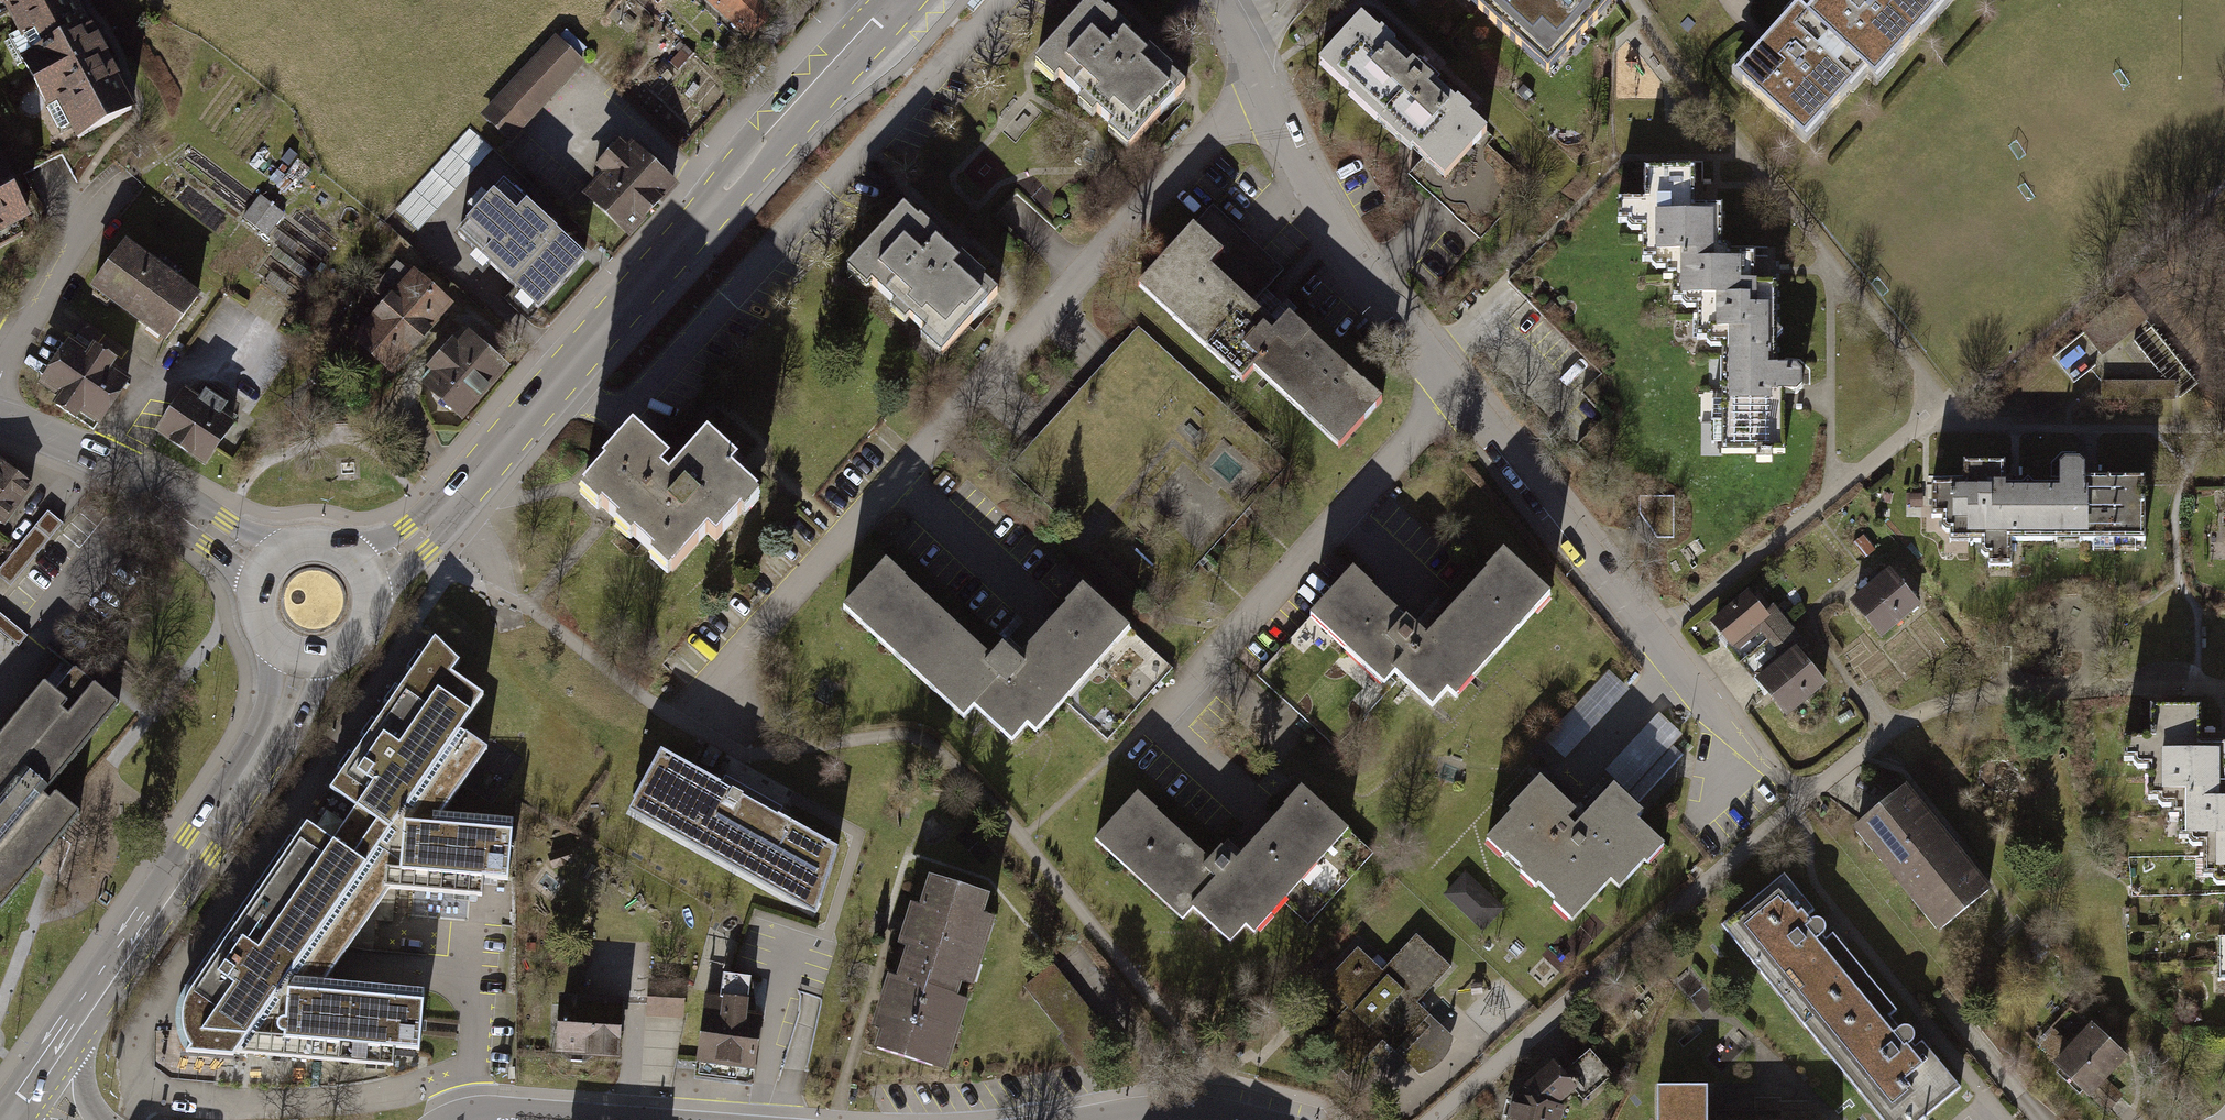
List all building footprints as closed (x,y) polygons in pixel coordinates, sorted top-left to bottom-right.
[(10,12),(15,22),(57,0),(0,0),(0,17),(10,12)] [(73,0),(57,0),(15,22),(21,32),(5,41),(18,66),(22,64),(60,135),(73,128),(78,138),(132,109),(83,19),(73,0)] [(750,40),(780,7),(772,0),(705,0),(750,40)] [(1612,0),(1468,0),(1550,72),(1613,1),(1612,0)] [(1807,17),(1872,77),(1882,86),(1943,19),(1923,0),(1822,0),(1807,17)] [(1943,19),(1959,0),(1923,0),(1943,19)] [(1760,46),(1731,76),(1808,145),(1872,77),(1807,17),(1797,9),(1771,35),(1760,46)] [(1097,14),(1045,74),(1139,155),(1191,94),(1097,14)] [(1371,30),(1328,76),(1423,163),(1466,117),(1371,30)] [(522,131),(586,61),(555,33),(481,115),(511,143),(522,131)] [(494,149),(470,127),(394,210),(418,232),(494,149)] [(610,175),(589,198),(628,233),(672,186),(650,166),(655,160),(640,147),(635,152),(633,150),(629,155),(620,147),(602,167),(610,175)] [(22,236),(16,224),(26,218),(0,171),(0,249),(22,236)] [(1686,275),(1733,275),(1733,211),(1704,211),(1702,176),(1644,176),(1646,210),(1620,209),(1620,244),(1638,245),(1637,274),(1686,275)] [(586,265),(505,192),(459,242),(540,316),(586,265)] [(247,218),(271,232),(284,210),(260,196),(247,218)] [(1345,461),(1387,414),(1260,301),(1283,276),(1213,213),(1136,299),(1249,399),(1261,385),(1345,461)] [(913,222),(861,283),(955,363),(1007,302),(913,222)] [(197,297),(125,245),(94,287),(166,340),(197,297)] [(386,300),(355,335),(392,368),(447,305),(397,262),(373,289),(386,300)] [(1689,366),(1783,367),(1785,289),(1764,290),(1765,276),(1733,275),(1686,275),(1689,366)] [(429,385),(427,386),(461,416),(503,368),(470,338),(458,351),(452,346),(423,379),(429,385)] [(71,344),(42,385),(60,398),(56,405),(93,430),(127,381),(109,369),(113,362),(94,349),(89,356),(71,344)] [(1783,367),(1723,367),(1722,469),(1799,471),(1799,368),(1783,367)] [(186,396),(159,435),(206,467),(233,427),(221,420),(233,402),(212,388),(200,405),(186,396)] [(605,467),(583,491),(672,572),(707,534),(716,542),(757,497),(730,473),(737,466),(707,439),(668,482),(660,474),(669,465),(632,432),(603,465),(605,467)] [(1,523),(30,485),(0,463),(0,522),(1,523)] [(2044,555),(2043,493),(2012,492),(2011,473),(1971,473),(1971,490),(1933,492),(1933,528),(1960,552),(2044,555)] [(2066,493),(2043,493),(2044,555),(2157,552),(2156,490),(2096,491),(2095,475),(2065,476),(2066,493)] [(48,511),(0,568),(0,578),(10,586),(63,523),(48,511)] [(1562,614),(1506,561),(1429,644),(1359,580),(1307,635),(1394,716),(1407,702),(1445,738),(1562,614)] [(1012,680),(888,572),(844,622),(1013,777),(1136,642),(1082,595),(1012,680)] [(1891,576),(1852,609),(1885,650),(1925,618),(1891,576)] [(1750,596),(1710,628),(1738,662),(1777,630),(1750,596)] [(27,635),(0,613),(0,631),(18,646),(27,635)] [(233,1056),(235,1052),(393,1066),(394,1048),(419,1051),(420,1035),(424,990),(325,981),(338,963),(389,888),(482,896),(483,879),(508,881),(513,820),(441,814),(487,748),(460,729),(483,696),(451,674),(460,662),(435,638),(329,789),(355,807),(332,840),(306,823),(190,991),(183,1006),(181,1020),(183,1034),(189,1046),(185,1052),(233,1056)] [(1800,658),(1761,690),(1792,728),(1831,696),(1800,658)] [(80,812),(55,792),(49,799),(43,795),(118,704),(74,668),(55,691),(44,682),(0,735),(0,909),(80,812)] [(1569,755),(1631,687),(1611,669),(1549,737),(1569,755)] [(1692,747),(1658,716),(1607,771),(1640,803),(1692,747)] [(2153,723),(2154,758),(2136,758),(2137,782),(2167,781),(2167,816),(2199,815),(2224,815),(2224,759),(2210,759),(2210,722),(2153,723)] [(659,751),(629,811),(807,908),(829,841),(659,751)] [(1589,838),(1548,794),(1493,848),(1580,934),(1618,894),(1628,904),(1670,860),(1613,811),(1589,838)] [(1917,797),(1860,839),(1941,947),(1998,904),(1917,797)] [(1141,806),(1099,850),(1235,977),(1357,847),(1308,801),(1244,869),(1231,856),(1214,874),(1141,806)] [(2199,815),(2200,857),(2224,857),(2224,815),(2199,815)] [(1467,870),(1446,892),(1483,928),(1505,905),(1467,870)] [(888,1008),(876,1048),(934,1064),(984,889),(926,872),(910,928),(888,1008)] [(1731,926),(1754,956),(1823,1048),(1888,999),(1795,877),(1731,926)] [(1387,978),(1362,956),(1328,995),(1351,1016),(1323,1048),(1369,1083),(1391,1059),(1419,1082),(1457,1041),(1423,1008),(1456,970),(1420,943),(1387,978)] [(1056,964),(1028,986),(1065,1032),(1059,1037),(1095,1081),(1129,1054),(1056,964)] [(649,979),(647,1013),(682,1014),(684,980),(649,979)] [(745,998),(708,993),(698,1071),(750,1077),(759,1011),(744,1009),(745,998)] [(621,997),(563,995),(561,1053),(619,1054),(621,997)] [(1888,999),(1823,1048),(1879,1119),(1958,1119),(1972,1110),(1888,999)] [(2059,1073),(2110,1119),(2126,1103),(2112,1090),(2134,1066),(2097,1032),(2059,1073)] [(1580,1083),(1588,1091),(1611,1068),(1588,1045),(1566,1070),(1549,1057),(1525,1085),(1543,1100),(1516,1093),(1508,1119),(1556,1119),(1560,1106),(1580,1083)] [(1649,1084),(1649,1119),(1697,1119),(1697,1084),(1649,1084)]
